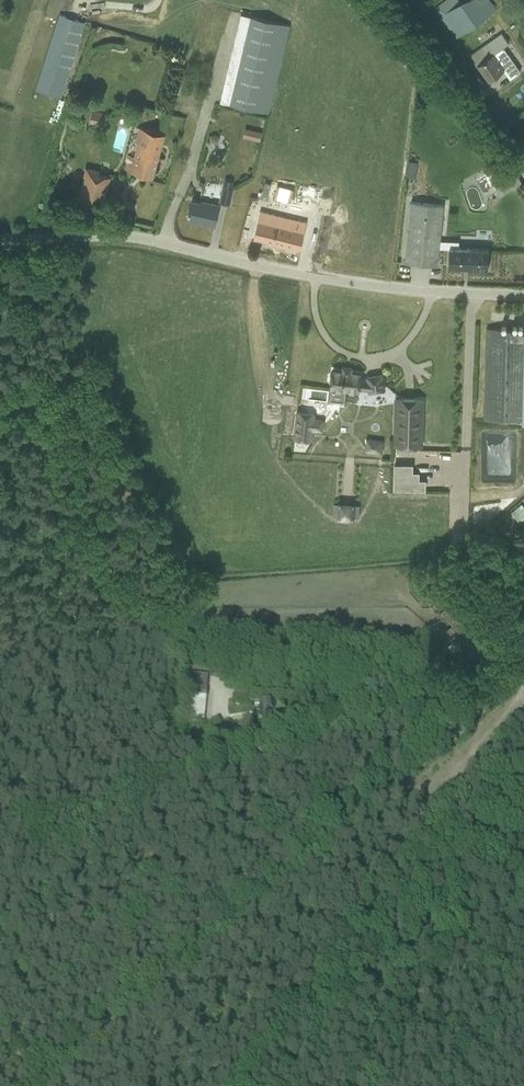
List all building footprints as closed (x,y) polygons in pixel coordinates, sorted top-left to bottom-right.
[(457,37),(504,4),(501,0),(493,0),(490,2),(489,0),(467,0),(460,2),(459,0),(447,0),(436,8),(457,37)] [(35,90),(62,98),(86,22),(59,13),(35,90)] [(219,102),(269,114),(290,26),(240,14),(219,102)] [(508,44),(501,33),(471,55),(477,65),(488,81),(503,70),(510,79),(520,72),(503,48),(508,44)] [(97,76),(109,72),(105,59),(93,63),(97,76)] [(105,114),(93,111),(89,124),(93,125),(94,123),(102,125),(105,114)] [(124,170),(153,178),(165,135),(135,126),(131,140),(138,142),(134,157),(128,155),(124,170)] [(243,137),(259,141),(261,132),(245,129),(243,137)] [(510,162),(514,171),(518,169),(513,160),(510,162)] [(405,177),(416,178),(418,162),(407,161),(405,177)] [(498,165),(475,178),(480,189),(484,203),(521,183),(514,171),(510,162),(509,162),(499,168),(498,165)] [(85,167),(78,201),(104,207),(110,177),(99,174),(99,170),(85,167)] [(222,186),(218,202),(230,205),(234,189),(222,186)] [(264,190),(259,188),(256,200),(262,201),(264,190)] [(214,225),(219,205),(201,201),(201,203),(191,201),(187,219),(214,225)] [(411,201),(405,262),(437,265),(439,248),(440,241),(443,205),(411,201)] [(260,211),(254,237),(299,249),(306,222),(260,211)] [(459,241),(440,241),(439,248),(449,248),(448,266),(468,267),(468,270),(488,270),(488,248),(458,247),(459,241)] [(494,324),(502,324),(502,314),(494,314),(494,324)] [(484,419),(520,420),(520,424),(523,424),(523,329),(486,328),(486,339),(484,419)] [(331,382),(330,388),(358,392),(358,388),(369,390),(369,391),(384,389),(382,375),(367,377),(367,380),(360,379),(360,372),(351,371),(352,369),(342,367),(342,370),(333,368),(332,374),(329,376),(329,380),(331,382)] [(396,398),(394,445),(421,446),(422,399),(396,398)] [(316,413),(296,411),(293,438),(312,441),(316,413)] [(372,452),(374,439),(358,436),(356,449),(372,452)] [(523,521),(523,508),(521,504),(511,513),(521,524),(523,521)] [(190,673),(189,687),(192,687),(191,697),(190,719),(204,721),(208,676),(195,675),(195,674),(190,673)] [(275,719),(272,701),(262,703),(266,730),(279,728),(277,719),(275,719)]
